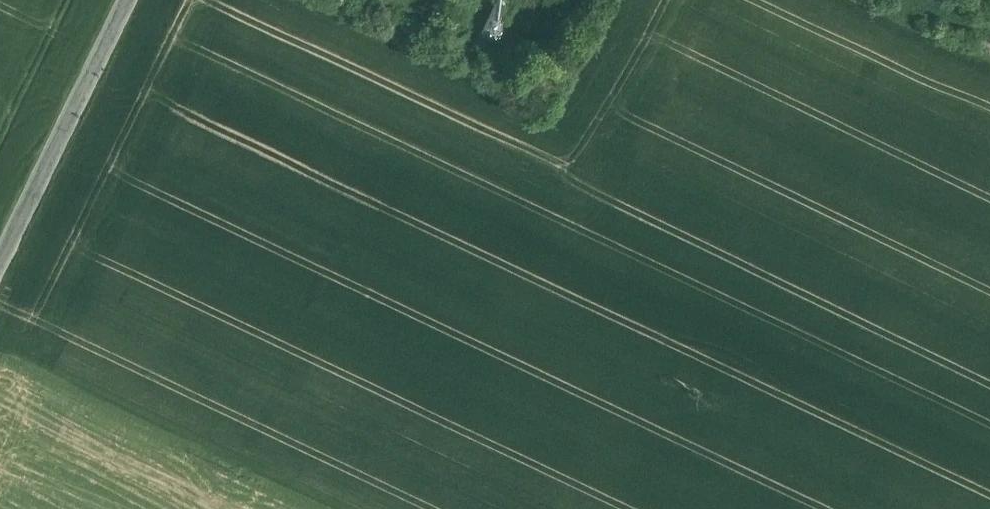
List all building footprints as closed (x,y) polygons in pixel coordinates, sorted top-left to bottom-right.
[(496,0),(480,32),(491,37),(507,5),(496,0)]
